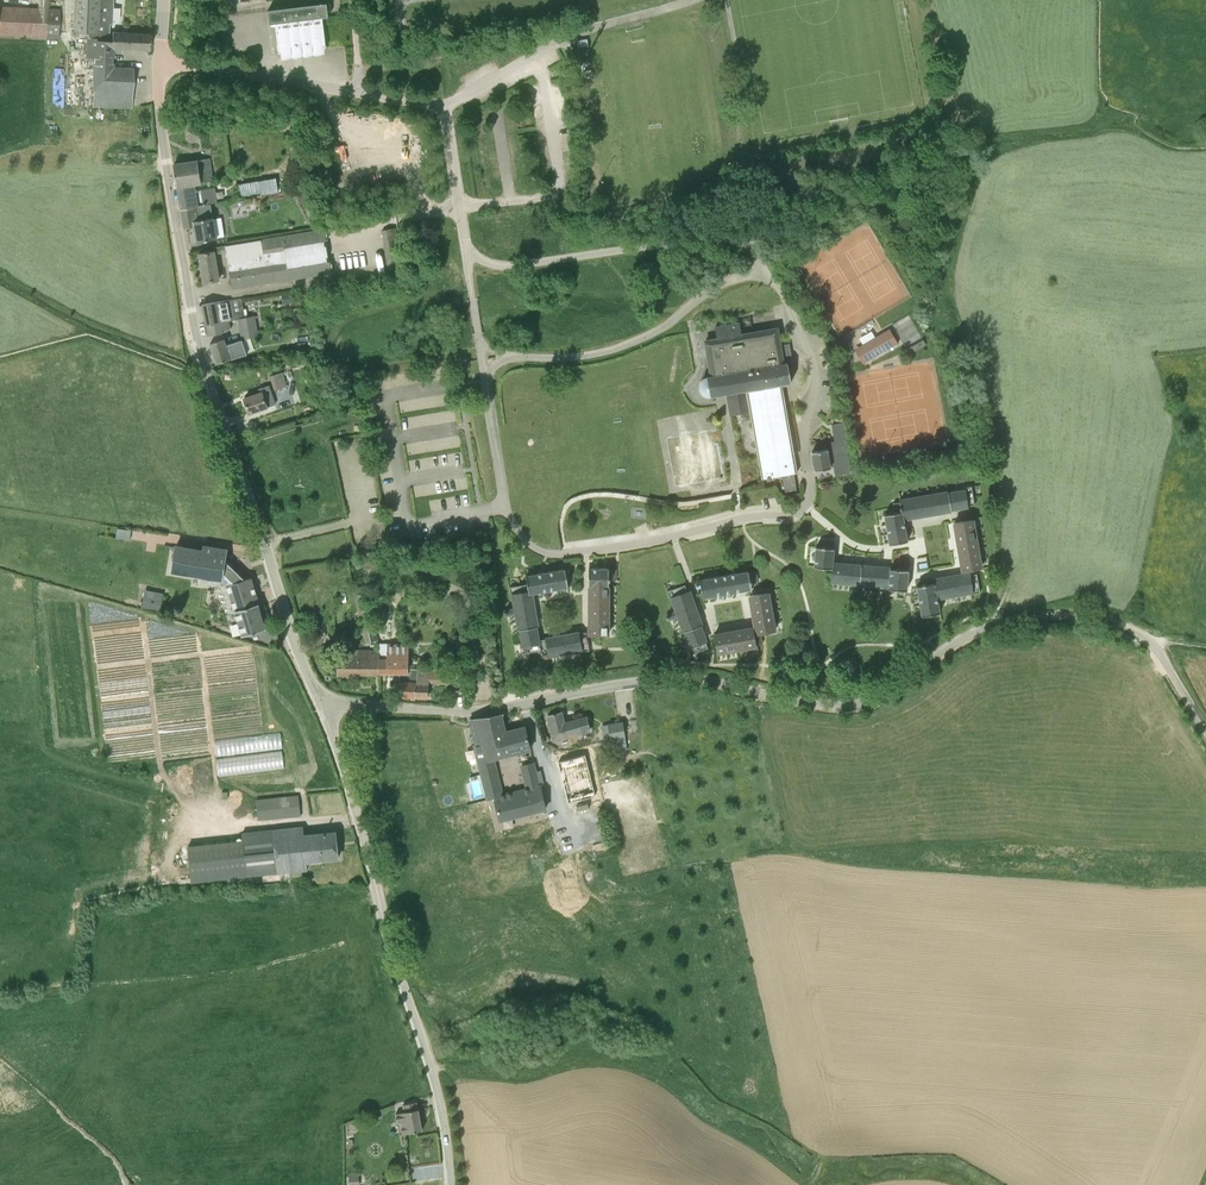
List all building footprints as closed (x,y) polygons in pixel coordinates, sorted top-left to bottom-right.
[(48,6),(48,0),(39,0),(39,8),(0,6),(0,35),(46,37),(59,38),(60,9),(48,9),(48,6)] [(87,38),(108,39),(109,24),(112,24),(113,0),(75,0),(73,32),(88,32),(87,38)] [(329,17),(327,3),(268,10),(270,24),(276,23),(279,52),(302,50),(326,47),(323,18),(329,17)] [(150,35),(138,34),(112,32),(111,39),(111,46),(111,51),(112,51),(122,52),(122,47),(149,48),(150,35)] [(108,39),(87,38),(86,38),(85,57),(95,57),(94,89),(94,106),(132,108),(133,69),(112,69),(112,51),(111,51),(111,46),(111,39),(108,39)] [(577,40),(578,48),(589,45),(588,38),(577,40)] [(194,182),(194,183),(213,179),(210,159),(186,162),(174,164),(177,185),(194,182)] [(276,179),(240,184),(242,194),(261,192),(262,194),(278,192),(276,179)] [(196,190),(194,183),(194,182),(177,185),(181,208),(195,206),(198,205),(217,202),(215,187),(196,190)] [(296,190),(298,200),(314,197),(312,186),(296,190)] [(209,240),(216,239),(212,217),(198,220),(195,206),(181,208),(184,228),(195,226),(198,242),(209,240)] [(388,275),(405,273),(397,227),(382,231),(388,275)] [(229,252),(227,252),(233,289),(332,273),(324,229),(228,245),(229,252)] [(227,252),(229,252),(228,245),(217,247),(218,253),(227,252)] [(215,254),(218,253),(217,247),(215,247),(216,251),(200,254),(204,282),(216,280),(220,280),(215,254)] [(281,294),(283,304),(285,304),(296,302),(293,292),(283,294),(281,294)] [(230,320),(236,319),(232,299),(214,302),(202,304),(206,325),(207,325),(209,335),(220,333),(223,332),(223,329),(231,327),(230,320)] [(239,319),(241,333),(258,330),(255,316),(246,318),(239,319)] [(792,381),(788,363),(790,363),(787,345),(780,346),(777,328),(742,334),(740,323),(715,327),(717,339),(705,341),(712,376),(707,376),(705,377),(702,379),(701,381),(700,383),(699,386),(699,388),(700,391),(702,393),(704,395),(706,396),(709,396),(712,396),(727,393),(731,414),(751,411),(762,478),(767,478),(768,480),(771,479),(770,477),(782,475),(794,473),(798,472),(782,386),(787,385),(787,382),(792,381)] [(869,360),(898,343),(889,329),(861,345),(869,360)] [(258,330),(241,333),(242,339),(259,335),(258,330)] [(217,363),(246,353),(242,340),(227,345),(225,338),(211,343),(217,363)] [(910,345),(913,352),(926,345),(922,338),(910,345)] [(306,345),(306,342),(297,344),(298,351),(307,350),(306,345)] [(275,390),(287,386),(291,384),(287,370),(270,376),(275,390)] [(276,404),(270,385),(258,389),(259,392),(244,397),(249,414),(268,408),(268,406),(276,404)] [(815,470),(831,467),(831,466),(834,466),(835,475),(850,473),(844,440),(830,442),(831,449),(828,450),(827,449),(812,451),(815,470)] [(782,475),(785,492),(797,490),(794,473),(782,475)] [(966,506),(975,505),(973,493),(973,488),(948,492),(952,510),(966,507),(966,506)] [(942,512),(952,510),(948,492),(939,494),(942,512)] [(932,513),(942,512),(939,494),(929,495),(932,513)] [(923,515),(932,513),(929,495),(920,497),(923,515)] [(913,517),(923,515),(920,497),(910,499),(913,517)] [(903,519),(904,518),(913,517),(910,499),(900,500),(900,501),(902,511),(903,519)] [(895,512),(902,511),(900,501),(894,502),(895,512)] [(908,541),(904,518),(903,519),(902,511),(895,512),(885,514),(890,544),(908,541)] [(954,522),(956,532),(975,529),(973,519),(966,520),(954,522)] [(131,530),(117,528),(116,538),(130,540),(131,530)] [(958,542),(976,538),(975,529),(956,532),(958,542)] [(960,551),(978,548),(976,538),(958,542),(960,551)] [(833,568),(833,563),(834,548),(833,548),(834,541),(823,540),(822,547),(816,546),(814,566),(833,568)] [(174,548),(171,572),(222,579),(227,584),(242,635),(266,628),(251,577),(245,579),(225,557),(226,549),(202,546),(202,551),(174,548)] [(961,561),(980,558),(978,548),(960,551),(961,561)] [(963,571),(975,569),(981,568),(980,558),(961,561),(963,571)] [(841,584),(842,564),(833,563),(833,568),(831,583),(841,584)] [(850,585),(852,565),(842,564),(841,584),(850,585)] [(859,586),(861,565),(852,565),(850,585),(859,586)] [(868,586),(870,566),(861,565),(859,586),(868,586)] [(877,587),(879,567),(870,566),(868,586),(877,587)] [(887,588),(888,568),(879,567),(877,587),(887,588)] [(530,593),(532,593),(569,586),(575,584),(574,573),(567,574),(566,568),(526,575),(528,584),(530,593)] [(599,580),(599,568),(589,568),(589,580),(599,580)] [(609,569),(609,568),(599,568),(599,580),(609,580),(616,580),(616,568),(609,569)] [(909,570),(898,569),(888,568),(887,588),(907,590),(909,570)] [(749,570),(700,579),(703,597),(752,588),(751,582),(758,581),(756,570),(749,571),(749,570)] [(980,591),(979,585),(977,573),(968,575),(968,574),(953,576),(956,595),(980,591)] [(946,597),(956,595),(953,576),(943,578),(946,597)] [(938,598),(946,597),(943,578),(934,579),(934,583),(936,582),(937,590),(938,598)] [(938,598),(937,590),(936,582),(934,583),(932,583),(920,585),(917,586),(922,615),(934,613),(940,612),(938,598)] [(534,605),(532,593),(530,593),(528,584),(510,587),(513,608),(534,605)] [(696,610),(690,592),(688,593),(685,584),(667,591),(671,600),(673,599),(677,611),(666,615),(668,620),(679,617),(696,610)] [(352,588),(354,596),(355,595),(355,594),(364,592),(362,586),(354,588),(352,588)] [(608,596),(608,586),(590,586),(590,596),(608,596)] [(752,606),(770,602),(768,592),(750,595),(752,606)] [(608,606),(608,596),(590,596),(590,606),(608,606)] [(772,613),(771,608),(770,602),(752,606),(754,616),(772,613)] [(516,623),(536,620),(534,605),(513,608),(504,609),(505,616),(515,615),(516,623)] [(608,615),(608,606),(590,606),(590,615),(608,615)] [(366,618),(370,617),(372,617),(370,607),(365,608),(358,609),(361,620),(366,618)] [(682,627),(700,620),(696,610),(679,617),(682,627)] [(756,627),(774,624),(772,613),(754,616),(756,627)] [(608,625),(608,615),(590,615),(590,625),(608,625)] [(519,637),(539,634),(536,620),(516,623),(519,637)] [(686,637),(703,630),(700,620),(682,627),(686,637)] [(761,633),(763,633),(775,631),(774,624),(756,627),(759,644),(763,643),(761,633)] [(362,627),(363,634),(365,643),(377,640),(374,625),(372,625),(368,626),(362,627)] [(608,625),(590,625),(590,635),(608,635),(608,625)] [(756,644),(759,644),(756,627),(746,629),(749,647),(756,646),(756,644)] [(738,649),(749,647),(746,629),(735,631),(738,649)] [(691,654),(697,652),(708,648),(705,639),(707,639),(703,630),(686,637),(690,646),(688,647),(691,654)] [(567,654),(578,652),(590,650),(587,631),(578,633),(577,632),(563,634),(567,654)] [(728,651),(738,649),(735,631),(725,633),(728,651)] [(717,652),(728,651),(725,633),(714,634),(717,652)] [(540,642),(540,639),(539,634),(519,637),(520,643),(522,653),(541,650),(539,642),(540,642)] [(551,657),(567,654),(563,634),(548,637),(548,641),(540,642),(539,642),(541,650),(542,658),(551,656),(551,657)] [(415,697),(415,669),(408,669),(409,646),(379,645),(379,651),(375,651),(376,656),(376,673),(400,673),(400,696),(415,697)] [(376,656),(375,651),(347,651),(347,659),(339,659),(339,672),(376,673),(376,656)] [(418,671),(418,669),(415,669),(415,697),(428,697),(428,683),(443,684),(443,672),(432,671),(418,671)] [(590,731),(590,729),(587,718),(564,724),(561,712),(548,715),(551,727),(555,741),(590,731)] [(474,746),(482,772),(496,769),(494,760),(532,750),(526,728),(506,733),(501,715),(470,720),(474,746)] [(625,738),(624,732),(623,721),(609,724),(610,735),(611,739),(611,740),(625,738)] [(602,725),(604,740),(611,739),(610,735),(609,724),(602,725)] [(584,774),(582,765),(586,764),(584,754),(583,749),(561,752),(566,778),(584,774)] [(525,788),(519,789),(504,793),(497,768),(496,769),(482,772),(480,773),(486,798),(486,800),(489,799),(494,798),(500,822),(547,810),(542,788),(541,784),(540,784),(535,762),(520,765),(522,773),(525,788)] [(573,807),(592,803),(587,783),(569,787),(573,807)] [(298,796),(257,800),(258,819),(301,815),(298,796)] [(336,831),(303,835),(302,827),(274,829),(242,832),(242,840),(188,844),(190,878),(214,876),(214,877),(278,873),(307,870),(306,862),(338,858),(336,831)] [(405,1133),(411,1132),(422,1130),(418,1109),(416,1102),(405,1104),(406,1111),(397,1113),(398,1122),(402,1121),(405,1133)] [(350,1184),(357,1184),(359,1184),(358,1174),(349,1174),(350,1184)]
